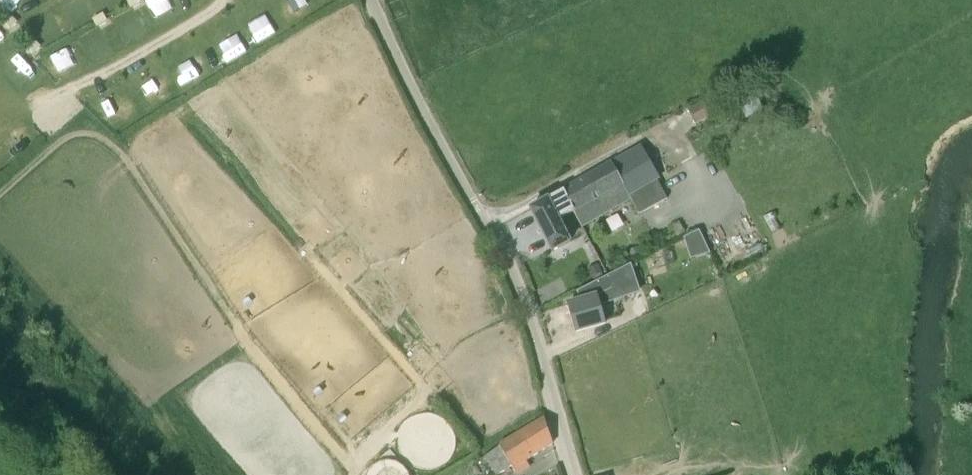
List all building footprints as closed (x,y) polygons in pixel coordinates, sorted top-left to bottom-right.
[(240,36),(222,46),(232,64),(250,54),(240,36)] [(190,64),(200,81),(215,72),(205,55),(190,64)] [(718,111),(710,97),(687,110),(695,124),(718,111)] [(641,148),(611,164),(630,197),(639,215),(668,199),(641,148)] [(611,164),(562,191),(574,213),(580,225),(602,213),(630,197),(611,164)] [(559,220),(574,213),(562,191),(531,209),(553,251),(570,242),(559,220)] [(700,230),(684,238),(692,259),(711,253),(700,230)] [(580,301),(568,304),(576,332),(605,324),(597,297),(611,293),(613,300),(641,290),(631,264),(577,291),(580,301)] [(545,420),(512,438),(486,456),(499,474),(512,466),(517,474),(530,466),(526,461),(553,444),(545,420)]
